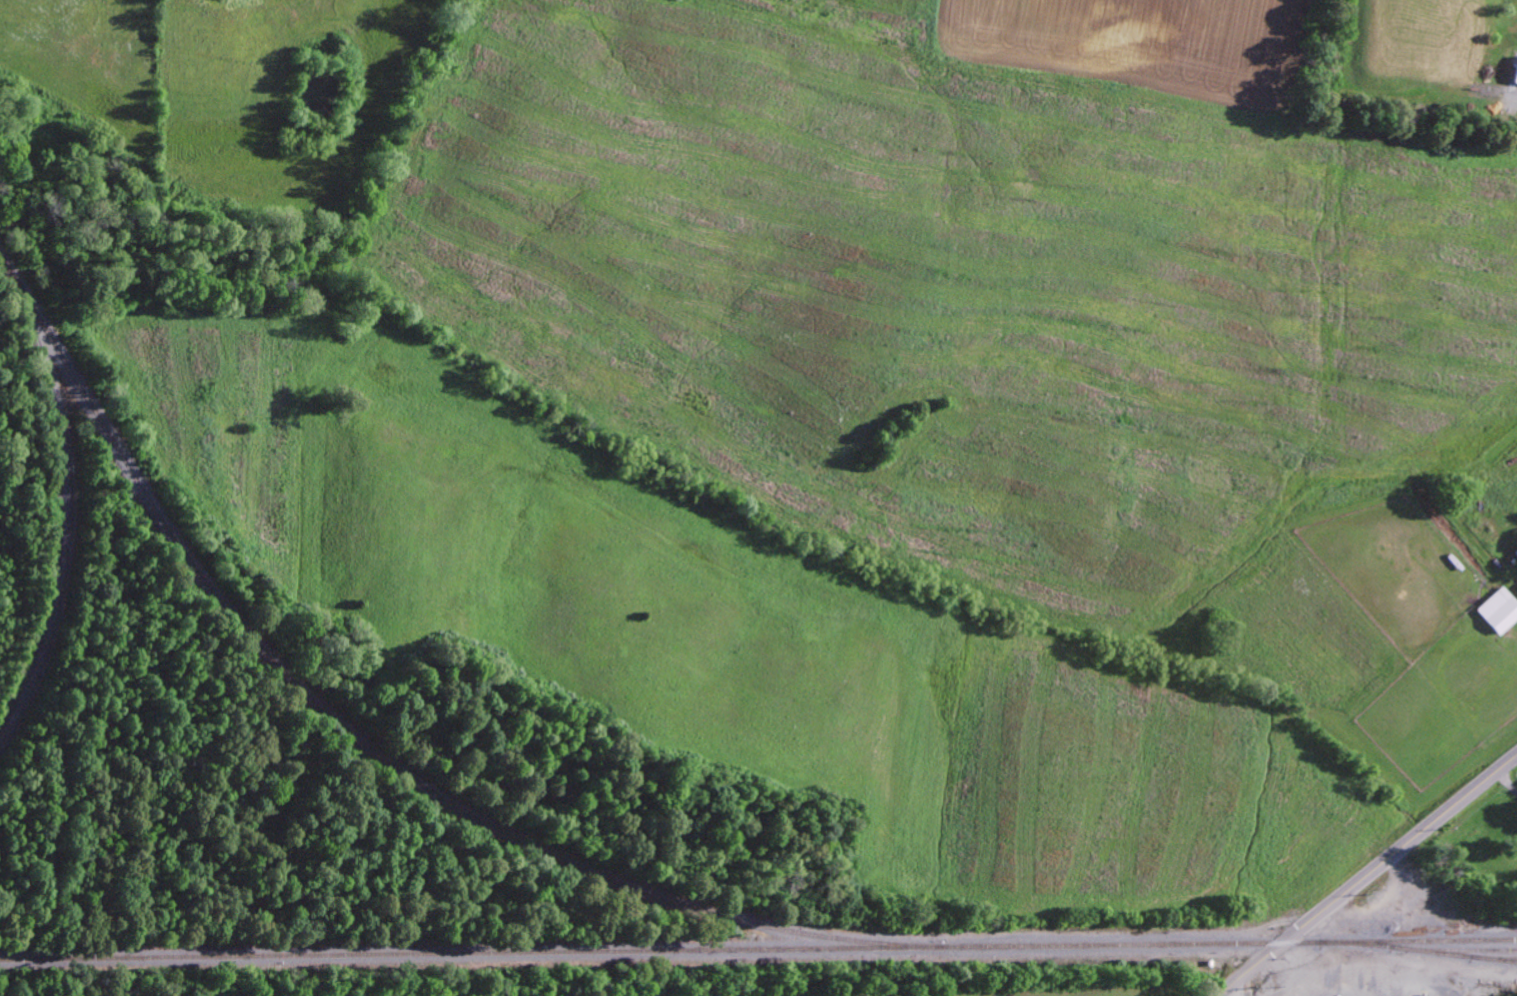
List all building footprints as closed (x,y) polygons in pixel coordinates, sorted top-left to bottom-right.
[(1502,588),(1475,611),(1498,636),(1516,620),(1516,605),(1502,588)]
